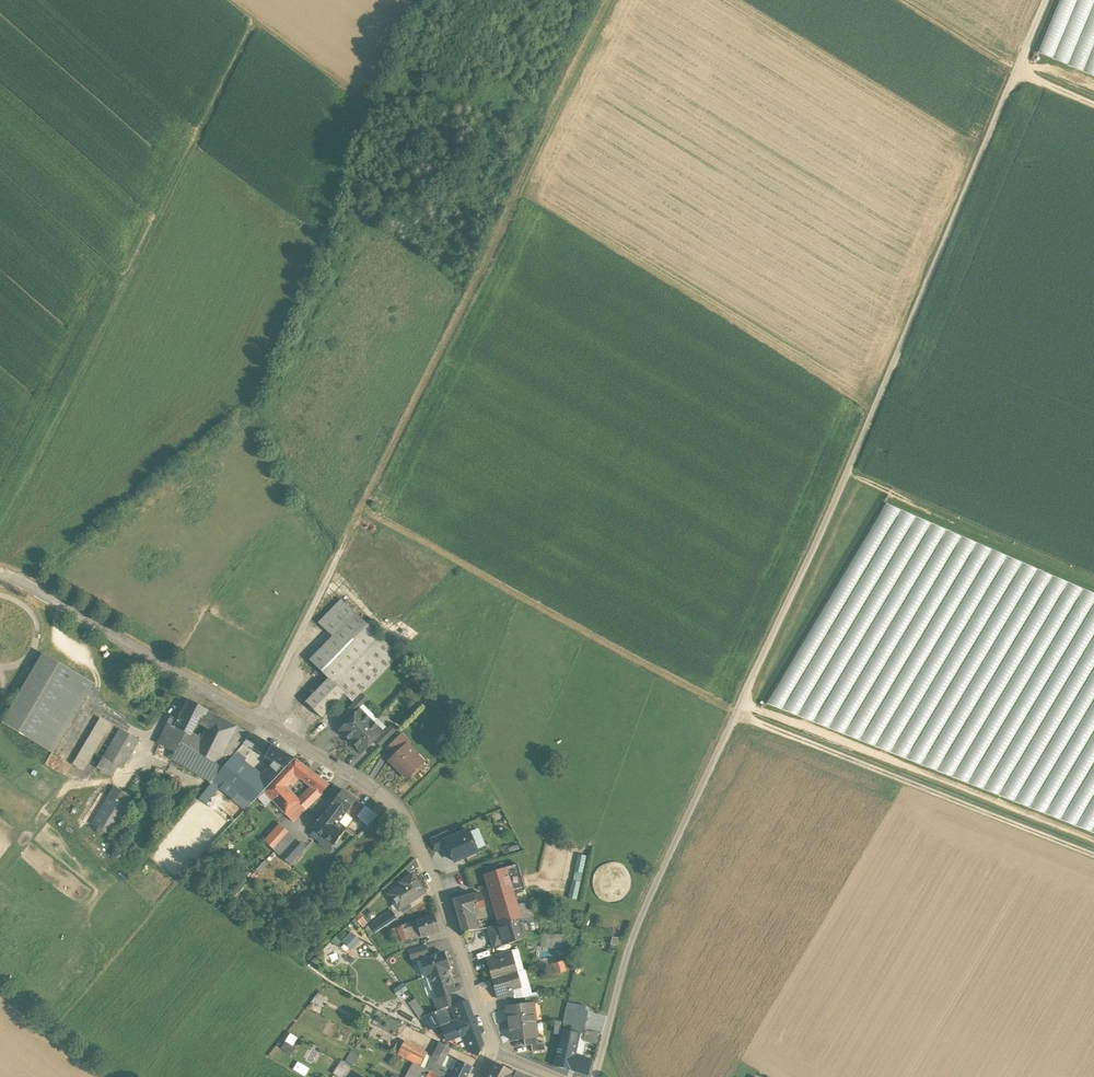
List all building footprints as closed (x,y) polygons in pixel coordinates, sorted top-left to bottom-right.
[(1037,54),(1093,77),(1093,0),(1059,0),(1037,54)] [(766,706),(1093,836),(1093,594),(884,503),(766,706)] [(341,600),(318,624),(332,637),(355,614),(341,600)] [(332,637),(310,661),(328,679),(305,703),(321,718),(344,694),(353,703),(399,656),(355,614),(332,637)] [(92,684),(42,656),(3,724),(52,752),(92,684)] [(362,695),(345,712),(350,717),(367,700),(362,695)] [(206,711),(188,702),(179,722),(176,728),(186,733),(190,727),(193,728),(199,718),(201,719),(206,711)] [(235,727),(206,711),(201,719),(210,724),(201,741),(201,748),(199,754),(217,765),(235,727)] [(360,711),(340,730),(351,741),(371,721),(360,711)] [(111,726),(98,717),(74,760),(83,768),(111,726)] [(170,718),(158,743),(166,747),(176,728),(179,722),(170,718)] [(371,721),(351,741),(362,752),(381,732),(371,721)] [(392,724),(375,742),(380,747),(397,730),(392,724)] [(186,733),(176,728),(166,747),(176,752),(180,744),(186,733)] [(139,740),(120,729),(103,757),(118,767),(122,769),(139,740)] [(201,741),(186,733),(180,744),(199,754),(201,748),(201,741)] [(252,734),(232,758),(240,765),(253,748),(267,756),(273,747),(252,734)] [(401,735),(387,749),(394,757),(406,745),(406,746),(409,743),(401,735)] [(199,754),(180,744),(176,752),(171,760),(210,782),(220,766),(217,765),(199,754)] [(394,757),(389,761),(406,779),(412,774),(415,774),(419,770),(419,766),(413,760),(417,757),(406,746),(406,745),(394,757)] [(295,760),(273,747),(267,756),(265,758),(274,763),(286,770),(295,760)] [(118,767),(103,757),(97,767),(112,776),(118,767)] [(240,765),(232,758),(212,782),(228,794),(248,771),(240,765)] [(307,769),(295,760),(286,770),(276,780),(284,786),(294,775),(299,779),(307,769)] [(286,770),(274,763),(257,779),(264,784),(266,781),(271,785),(276,780),(286,770)] [(328,785),(307,769),(299,779),(311,787),(298,801),(305,809),(321,794),(328,785)] [(257,779),(248,771),(228,794),(246,809),(264,792),(271,785),(266,781),(264,784),(257,779)] [(284,786),(276,780),(271,785),(264,792),(292,822),(305,809),(298,801),(284,786)] [(133,799),(114,787),(91,824),(111,836),(133,799)] [(356,800),(343,789),(332,803),(346,814),(356,800)] [(332,803),(323,814),(323,813),(311,829),(334,845),(346,828),(339,823),(346,814),(332,803)] [(377,816),(365,806),(357,816),(367,826),(377,816)] [(279,824),(264,841),(275,850),(290,834),(279,824)] [(454,861),(477,852),(469,831),(450,838),(445,840),(448,847),(454,861)] [(435,852),(448,847),(445,840),(450,838),(447,832),(430,839),(435,852)] [(290,834),(275,850),(280,856),(295,839),(290,834)] [(295,839),(280,856),(291,865),(306,848),(295,839)] [(569,896),(577,898),(586,855),(577,853),(569,896)] [(263,862),(254,869),(258,874),(267,867),(263,862)] [(525,890),(517,864),(505,868),(513,893),(525,890)] [(505,868),(485,874),(500,924),(521,918),(517,905),(513,893),(505,868)] [(424,892),(412,875),(400,883),(402,885),(388,894),(393,902),(396,899),(402,907),(424,892)] [(484,907),(481,894),(480,894),(480,893),(474,895),(478,908),(484,907)] [(474,895),(454,900),(454,901),(453,901),(459,916),(458,916),(460,924),(461,924),(473,921),(470,912),(479,910),(478,908),(474,895)] [(531,901),(517,905),(521,918),(521,919),(521,918),(522,919),(533,916),(531,901)] [(391,913),(371,926),(375,932),(395,919),(391,913)] [(354,921),(364,925),(367,917),(357,914),(354,921)] [(433,914),(416,920),(416,921),(422,936),(439,930),(433,914)] [(500,924),(498,925),(488,927),(492,940),(501,937),(525,930),(525,931),(530,929),(528,923),(523,924),(522,919),(521,918),(521,919),(521,918),(500,924)] [(417,937),(422,936),(416,921),(390,930),(395,945),(398,944),(417,937)] [(473,921),(461,924),(460,924),(462,932),(475,930),(474,925),(473,921)] [(525,930),(501,937),(503,945),(527,938),(525,931),(525,930)] [(351,933),(342,942),(351,950),(359,940),(351,933)] [(562,947),(563,934),(541,935),(541,947),(562,947)] [(401,953),(420,947),(417,937),(398,944),(401,953)] [(420,947),(408,950),(412,960),(428,955),(425,945),(420,947)] [(443,952),(421,960),(426,976),(429,975),(446,970),(449,969),(443,952)] [(502,953),(487,957),(489,964),(503,960),(502,953)] [(489,964),(493,979),(516,972),(512,957),(503,960),(489,964)] [(562,962),(554,965),(556,973),(565,971),(562,962)] [(446,970),(429,975),(437,997),(448,993),(454,992),(446,970)] [(516,972),(493,979),(497,994),(498,993),(511,990),(520,987),(516,972)] [(407,990),(402,983),(393,989),(398,996),(407,990)] [(511,990),(498,993),(499,1000),(514,999),(511,990)] [(448,993),(437,997),(434,998),(438,1010),(453,1005),(448,993)] [(526,1005),(533,1004),(539,1004),(538,996),(525,997),(526,1005)] [(325,1002),(317,997),(312,1005),(320,1010),(325,1002)] [(421,1020),(423,1019),(422,1017),(427,1015),(417,1000),(410,1004),(421,1020)] [(467,1000),(452,1006),(455,1014),(461,1013),(470,1010),(467,1000)] [(587,1006),(568,1002),(563,1024),(584,1028),(588,1012),(586,1012),(587,1006)] [(533,1004),(526,1005),(507,1007),(508,1019),(535,1016),(533,1004)] [(470,1010),(461,1013),(455,1014),(457,1019),(459,1019),(460,1022),(473,1017),(470,1010)] [(413,1018),(402,1011),(399,1015),(411,1022),(413,1018)] [(427,1015),(422,1017),(423,1019),(429,1029),(440,1026),(446,1023),(439,1011),(427,1015)] [(535,1016),(508,1019),(510,1041),(524,1039),(537,1037),(535,1016)] [(457,1019),(446,1023),(440,1026),(446,1041),(461,1035),(467,1032),(468,1034),(478,1031),(473,1017),(460,1022),(459,1019),(457,1019)] [(578,1033),(563,1030),(556,1066),(569,1069),(587,1075),(592,1060),(573,1055),(578,1033)] [(478,1031),(468,1034),(467,1032),(461,1035),(462,1038),(460,1042),(458,1046),(478,1056),(483,1045),(478,1031)] [(585,1032),(583,1039),(597,1042),(599,1034),(585,1032)] [(290,1033),(281,1048),(291,1055),(296,1047),(293,1046),(298,1038),(290,1033)] [(537,1037),(524,1039),(525,1046),(531,1045),(532,1052),(545,1051),(544,1043),(538,1044),(537,1037)] [(426,1054),(403,1041),(397,1055),(416,1064),(419,1066),(426,1054)] [(442,1043),(429,1070),(429,1071),(443,1076),(447,1069),(450,1070),(453,1062),(455,1063),(459,1052),(442,1043)] [(360,1054),(351,1049),(345,1061),(353,1066),(360,1054)] [(458,1060),(452,1071),(450,1070),(447,1069),(443,1076),(468,1076),(472,1067),(458,1060)] [(495,1062),(486,1076),(514,1076),(516,1073),(509,1070),(495,1062)] [(416,1064),(409,1076),(426,1076),(429,1071),(429,1070),(419,1066),(416,1064)]
